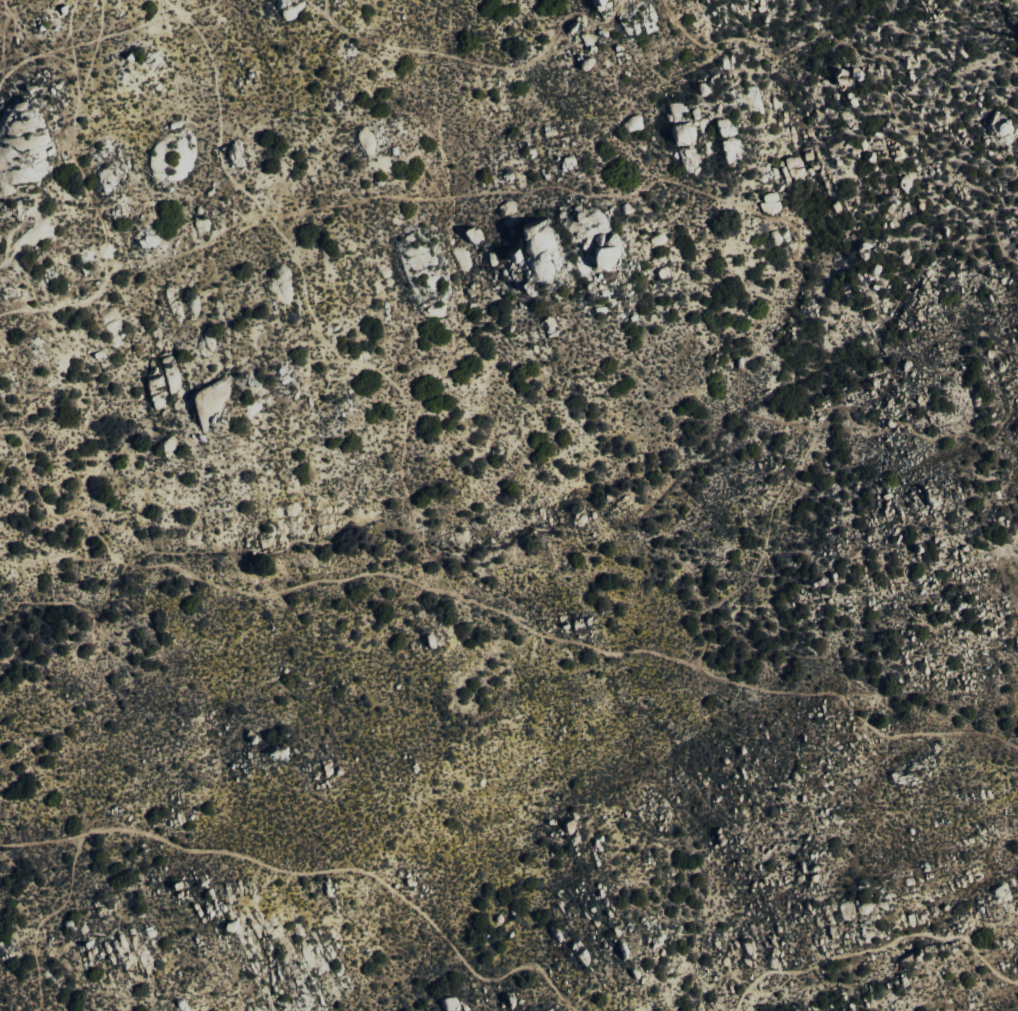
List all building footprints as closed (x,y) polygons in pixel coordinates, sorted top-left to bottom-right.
[(597,11),(613,6),(610,0),(593,0),(597,11)] [(621,122),(625,133),(643,127),(639,115),(621,122)] [(718,139),(721,138),(725,163),(736,161),(735,154),(743,153),(741,136),(737,137),(736,124),(729,125),(728,118),(716,120),(718,139)] [(1001,146),(1009,142),(1005,135),(1013,131),(1005,119),(990,128),(1001,146)] [(896,184),(906,193),(915,183),(905,174),(896,184)] [(760,203),(761,214),(780,211),(777,192),(761,194),(762,203),(760,203)] [(472,245),(482,237),(472,223),(462,231),(472,245)] [(538,281),(553,273),(543,252),(553,247),(543,225),(531,230),(532,232),(519,238),(538,281)] [(588,246),(589,269),(612,268),(611,245),(588,246)] [(511,264),(522,258),(515,247),(504,253),(511,264)] [(456,1010),(456,998),(442,997),(442,1010),(456,1010)] [(186,1010),(185,1001),(176,1002),(177,1010),(186,1010)]
